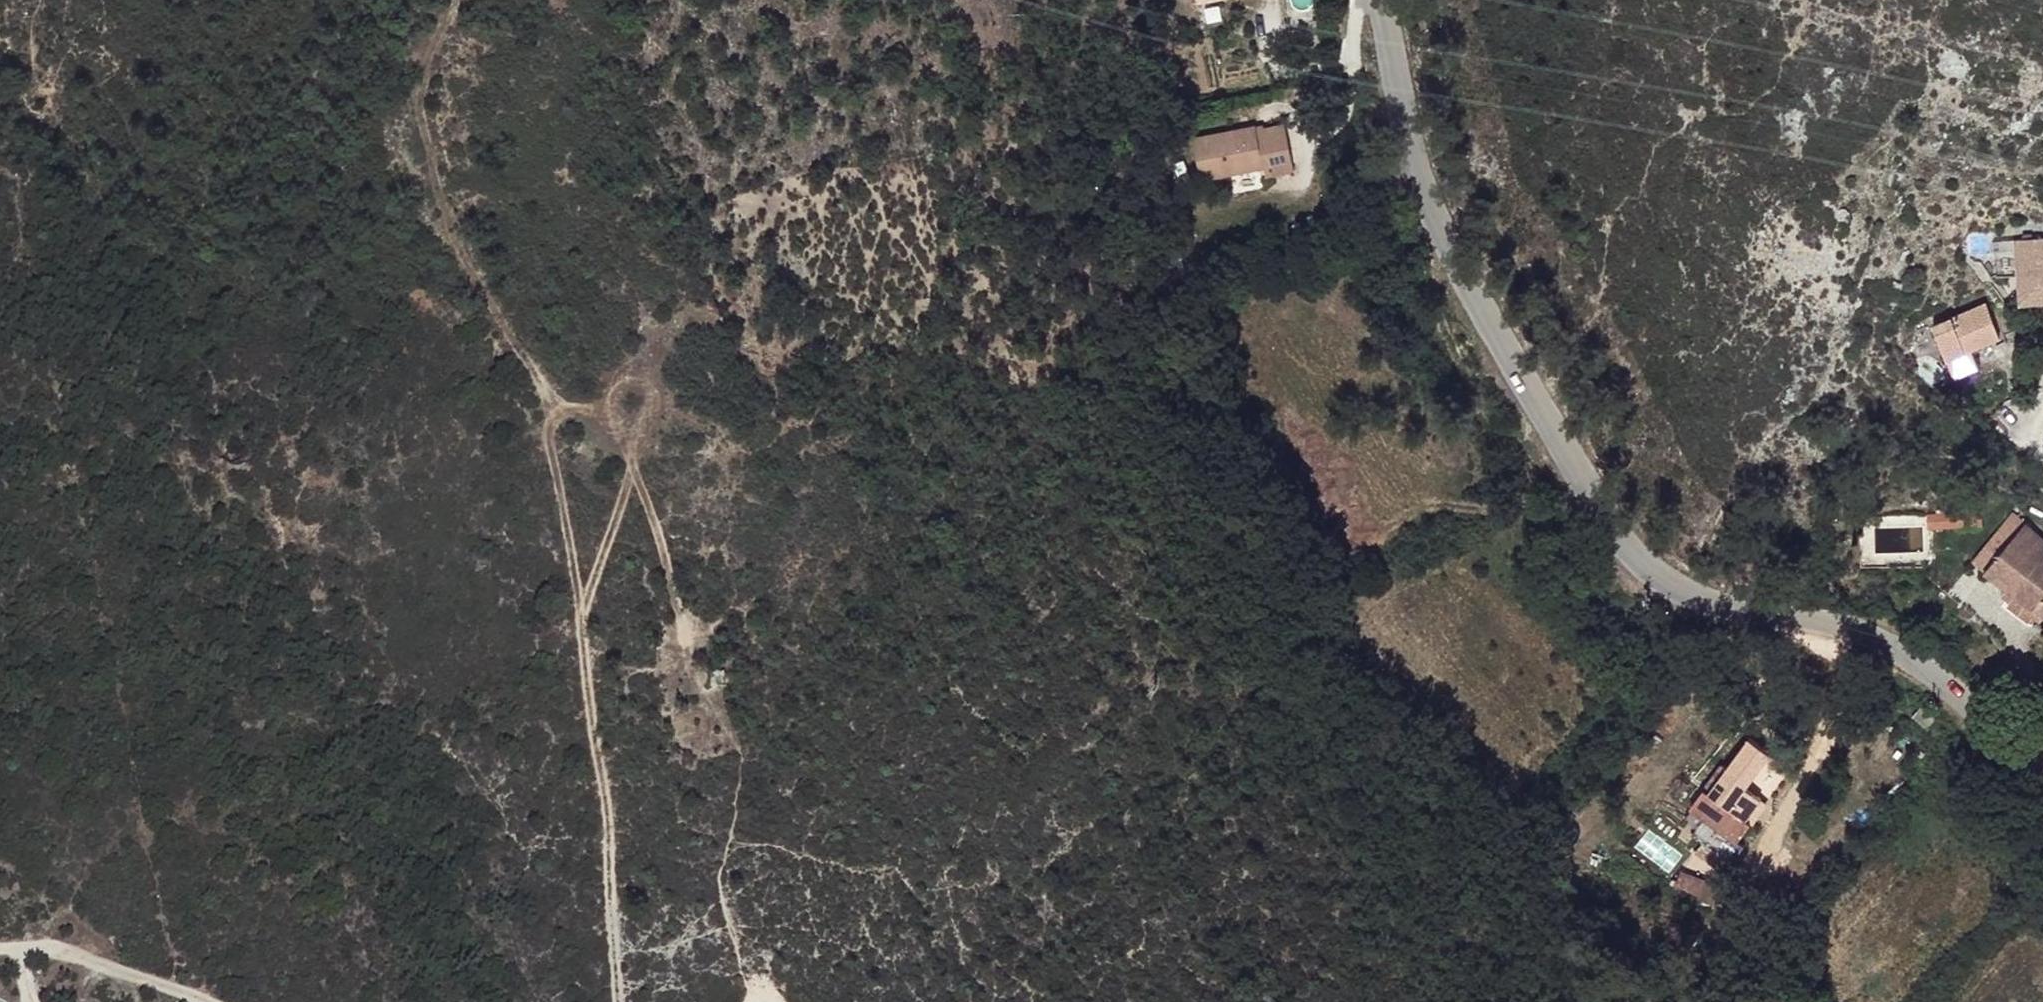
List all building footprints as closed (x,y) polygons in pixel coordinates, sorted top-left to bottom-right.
[(1162,9),(1174,7),(1176,35),(1195,32),(1194,25),(1241,18),(1242,26),(1259,22),(1256,0),(1160,0),(1162,9)] [(1241,18),(1194,25),(1195,32),(1242,26),(1241,18)] [(1245,146),(1183,158),(1190,199),(1252,188),(1255,198),(1282,192),(1273,144),(1245,149),(1245,146)] [(2006,236),(2014,299),(2042,295),(2042,231),(2006,236)] [(1978,301),(1925,324),(1946,372),(1960,366),(1971,362),(1965,347),(1993,334),(1978,301)] [(1973,366),(1971,362),(1960,366),(1960,371),(1973,366)] [(1948,377),(1960,371),(1960,366),(1946,372),(1948,377)] [(1953,523),(1952,510),(1924,511),(1925,523),(1953,523)] [(2030,605),(2040,613),(2042,609),(2042,550),(2042,549),(2042,541),(2011,512),(1969,559),(2030,605)] [(1703,818),(1691,833),(1717,852),(1729,861),(1742,844),(1735,839),(1748,821),(1728,805),(1767,752),(1749,738),(1735,758),(1727,754),(1688,807),(1703,818)] [(1700,879),(1677,870),(1671,884),(1695,894),(1700,879)]
